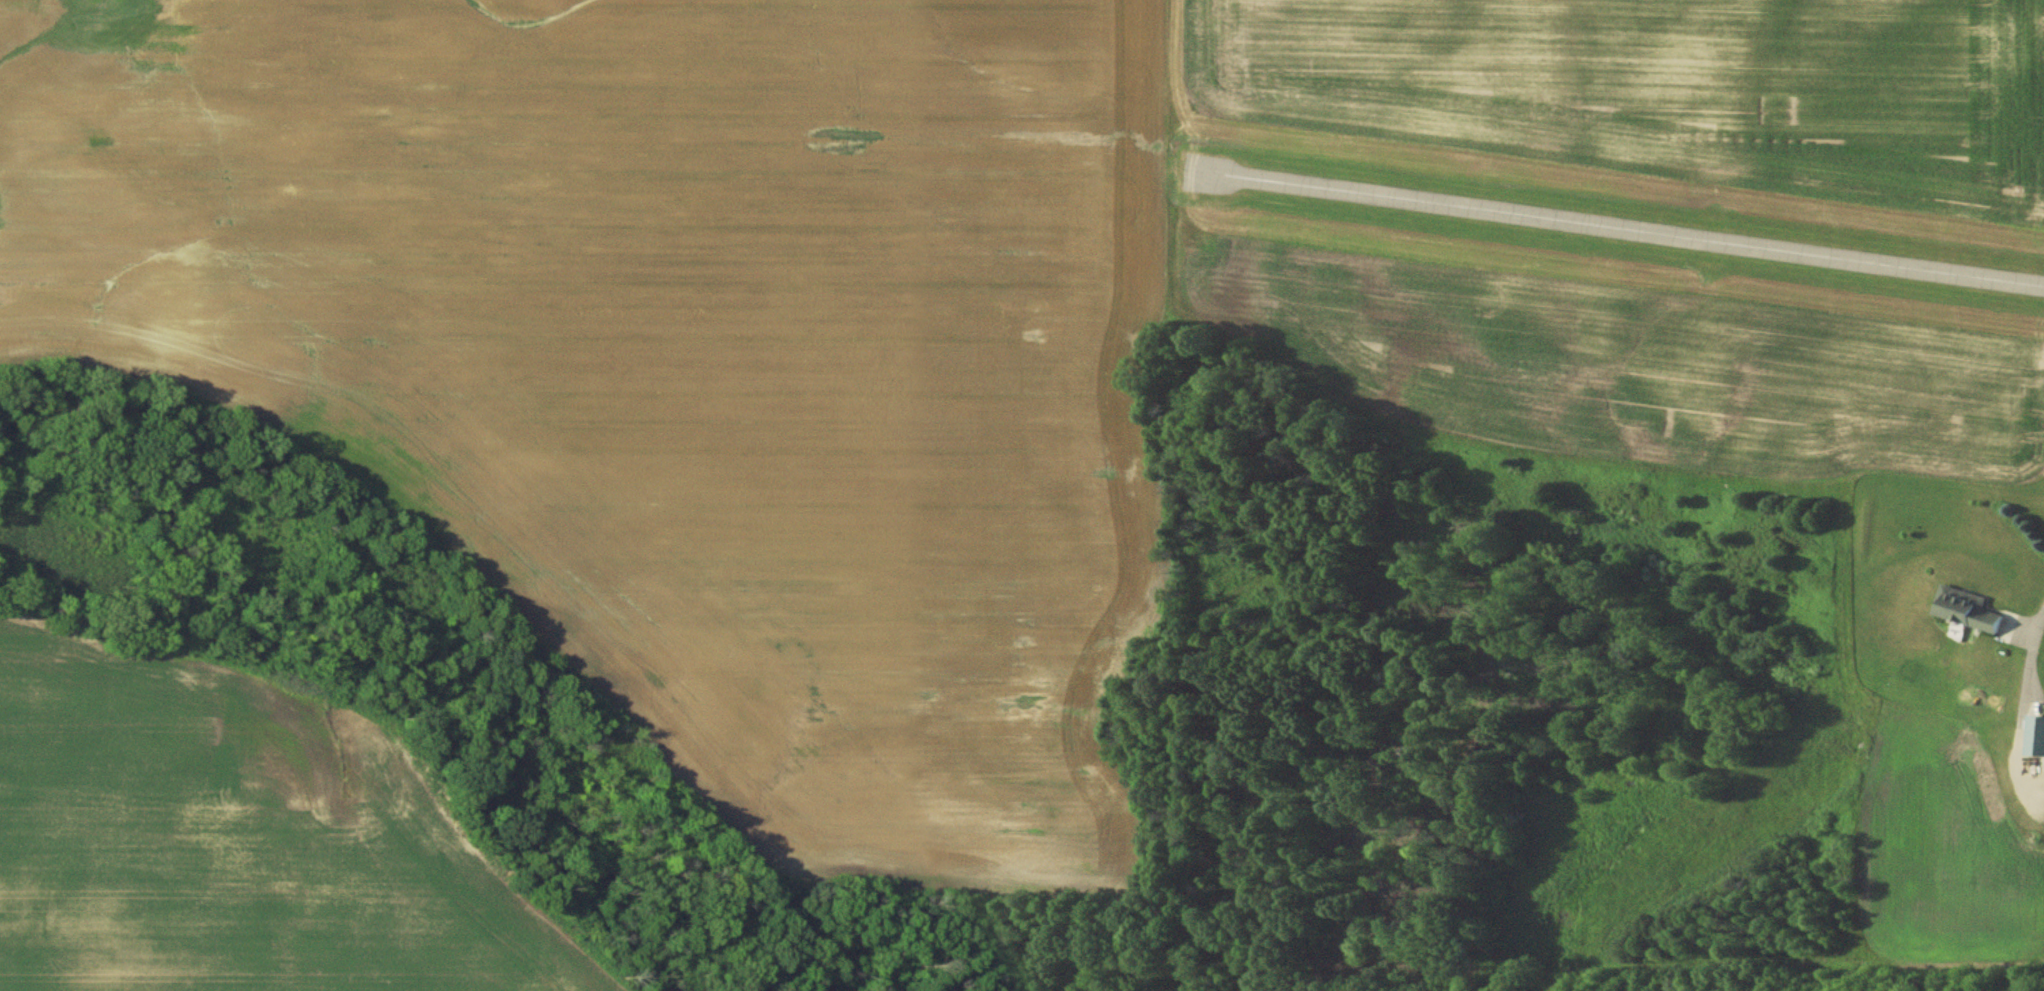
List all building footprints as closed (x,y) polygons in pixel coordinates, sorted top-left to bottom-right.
[(1952,618),(1947,635),(1961,639),(1965,624),(2000,634),(2005,615),(1984,609),(1987,596),(1943,584),(1935,613),(1952,618)]
